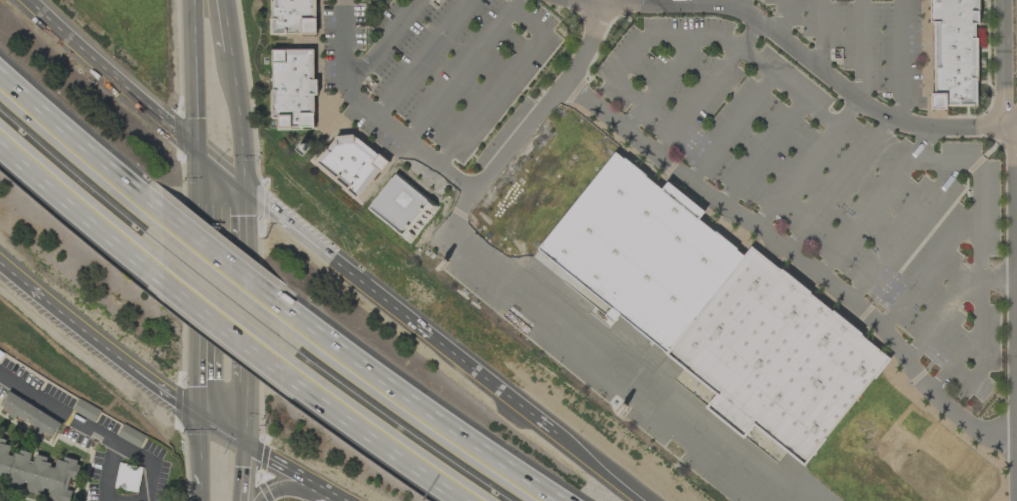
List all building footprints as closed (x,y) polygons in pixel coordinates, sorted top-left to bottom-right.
[(313,0),(271,0),(271,34),(314,34),(313,0)] [(935,109),(933,0),(982,0),(984,109),(935,109)] [(314,50),(271,49),(271,118),(277,118),(277,127),(312,127),(312,94),(314,94),(314,50)] [(384,162),(340,129),(313,165),(357,198),(384,162)] [(367,210),(410,242),(415,235),(411,233),(419,223),(417,221),(425,211),(427,212),(433,204),(394,174),(367,210)] [(752,250),(663,359),(714,400),(705,411),(743,442),(753,429),(804,471),(892,363),(752,250)] [(34,431),(50,440),(60,421),(8,393),(1,406),(10,411),(8,414),(35,428),(34,431)] [(100,410),(77,399),(71,411),(95,422),(100,410)] [(56,461),(48,457),(35,455),(32,453),(26,452),(9,454),(6,439),(0,438),(0,486),(24,491),(24,492),(30,493),(47,490),(49,500),(70,500),(72,490),(68,489),(70,480),(77,478),(79,471),(76,458),(56,461)]
